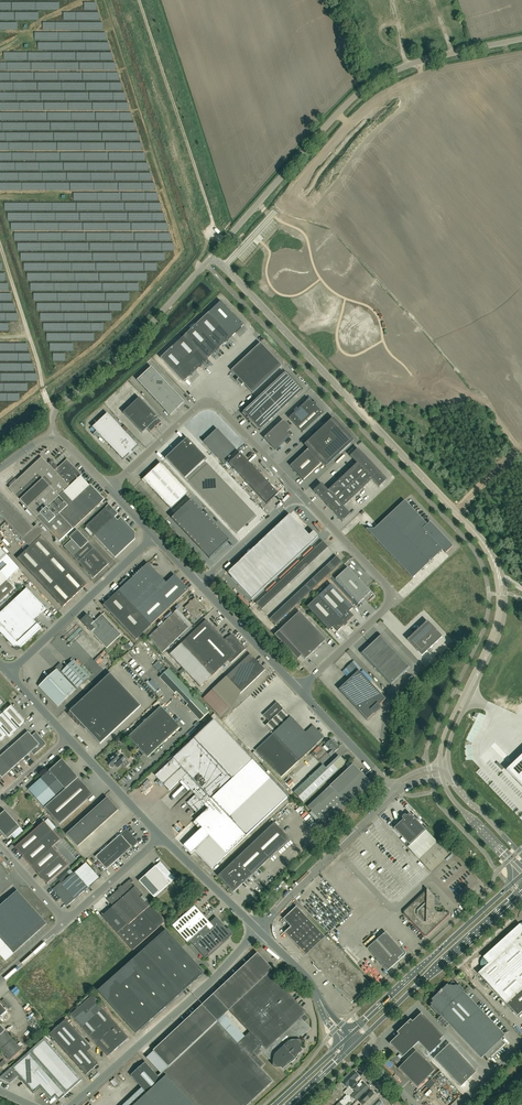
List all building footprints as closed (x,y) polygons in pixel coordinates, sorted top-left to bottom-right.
[(160,358),(183,382),(244,325),(221,301),(160,358)] [(260,343),(231,371),(239,379),(237,381),(241,386),(244,384),(253,393),(282,366),(260,343)] [(144,374),(148,378),(155,372),(155,371),(151,367),(144,374)] [(155,371),(155,372),(148,378),(152,382),(159,375),(155,371)] [(285,373),(243,413),(244,414),(244,413),(247,416),(246,416),(247,417),(247,416),(249,418),(248,418),(249,419),(249,418),(255,424),(254,425),(255,425),(256,426),(256,427),(257,427),(259,429),(260,431),(302,391),(301,390),(298,388),(299,387),(298,387),(296,386),(297,385),(296,385),(291,379),(290,379),(289,377),(288,377),(286,374),(285,373)] [(141,385),(148,378),(144,374),(137,380),(141,385)] [(159,375),(152,382),(156,386),(163,379),(159,375)] [(141,385),(145,389),(152,382),(148,378),(141,385)] [(160,390),(167,384),(163,379),(156,386),(160,390)] [(156,386),(152,382),(145,389),(149,393),(156,386)] [(160,390),(164,394),(171,388),(167,384),(160,390)] [(149,393),(153,397),(160,390),(156,386),(149,393)] [(168,398),(175,392),(171,388),(164,394),(168,398)] [(164,394),(160,390),(153,397),(157,401),(164,394)] [(168,398),(171,403),(179,396),(175,392),(168,398)] [(157,401),(160,405),(168,398),(164,394),(157,401)] [(179,396),(171,403),(177,409),(184,402),(179,396)] [(150,433),(154,429),(155,428),(155,427),(157,427),(157,428),(157,427),(157,426),(158,426),(162,422),(162,421),(161,422),(158,418),(159,418),(140,398),(139,398),(143,402),(127,417),(123,413),(142,433),(147,429),(150,432),(150,433)] [(160,405),(164,409),(171,403),(168,398),(160,405)] [(306,401),(306,402),(289,418),(303,433),(320,416),(320,417),(320,416),(324,413),(322,411),(321,412),(316,406),(316,403),(313,403),(309,399),(306,401)] [(177,409),(171,403),(164,409),(170,416),(177,409)] [(93,428),(100,436),(123,460),(138,446),(108,414),(93,428)] [(327,466),(353,441),(352,441),(352,442),(331,420),(332,419),(305,444),(306,444),(307,443),(310,447),(290,466),(303,480),(304,480),(324,461),(327,465),(326,466),(327,466)] [(264,438),(275,450),(291,436),(287,432),(291,428),(283,420),(264,438)] [(204,442),(222,462),(236,449),(217,429),(204,442)] [(187,438),(165,458),(166,459),(184,479),(196,491),(237,534),(256,516),(215,473),(204,461),(206,458),(191,442),(187,438)] [(379,487),(383,484),(387,480),(358,449),(350,456),(357,464),(328,491),(321,483),(313,491),(342,522),(350,514),(344,507),(372,480),(379,487)] [(240,453),(229,464),(267,504),(278,494),(240,453)] [(9,488),(39,520),(83,479),(81,476),(82,475),(71,464),(70,465),(65,461),(58,468),(56,466),(55,465),(54,465),(53,465),(51,464),(53,462),(52,461),(48,464),(42,457),(9,488)] [(171,509),(189,493),(161,463),(143,480),(171,509)] [(89,486),(83,479),(39,520),(59,542),(104,500),(90,485),(89,486)] [(185,513),(195,504),(191,500),(181,509),(185,513)] [(428,563),(429,563),(433,559),(429,554),(438,545),(446,553),(452,547),(452,546),(452,547),(446,541),(447,540),(445,538),(445,539),(430,523),(429,522),(427,524),(405,500),(387,517),(386,517),(370,533),(408,573),(411,577),(412,577),(411,577),(412,576),(409,573),(424,558),(429,563),(428,563)] [(86,526),(100,541),(115,557),(135,538),(135,532),(121,517),(114,523),(111,520),(118,513),(109,504),(86,526)] [(189,517),(199,508),(195,504),(185,513),(189,517)] [(199,508),(189,517),(193,521),(203,512),(199,508)] [(185,513),(181,509),(172,518),(176,522),(185,513)] [(193,521),(197,525),(206,516),(203,512),(193,521)] [(176,522),(179,526),(189,517),(185,513),(176,522)] [(252,599),(318,536),(313,531),(309,536),(289,515),(227,573),(252,599)] [(210,520),(206,516),(197,525),(200,529),(210,520)] [(189,517),(179,526),(183,530),(193,521),(189,517)] [(204,533),(214,524),(210,520),(200,529),(204,533)] [(197,525),(193,521),(183,530),(187,535),(197,525)] [(214,524),(204,533),(208,537),(218,528),(214,524)] [(34,527),(22,539),(21,539),(29,547),(17,558),(63,606),(87,584),(42,535),(44,533),(37,525),(34,527)] [(197,525),(187,535),(191,539),(200,529),(197,525)] [(222,532),(218,528),(208,537),(212,541),(222,532)] [(70,536),(72,539),(64,546),(94,577),(109,563),(88,541),(77,529),(70,536)] [(204,533),(200,529),(191,539),(195,543),(204,533)] [(212,541),(202,551),(210,558),(229,540),(222,532),(212,541)] [(198,547),(208,537),(204,533),(195,543),(198,547)] [(212,541),(208,537),(198,547),(202,551),(212,541)] [(262,610),(328,547),(323,541),(256,604),(262,610)] [(15,588),(7,580),(19,568),(0,548),(0,602),(15,588)] [(275,624),(342,562),(337,556),(270,619),(275,624)] [(127,577),(123,581),(119,584),(122,587),(103,605),(135,639),(189,589),(175,574),(166,583),(148,563),(130,580),(127,577)] [(335,579),(358,604),(364,598),(368,602),(375,596),(348,567),(335,579)] [(319,595),(346,625),(348,623),(347,622),(354,616),(349,611),(353,608),(331,584),(319,595)] [(0,613),(0,632),(14,647),(15,646),(19,646),(20,648),(41,628),(37,623),(34,620),(46,608),(27,588),(0,613)] [(346,625),(319,595),(307,607),(329,630),(333,626),(338,631),(344,626),(346,625)] [(198,615),(205,608),(195,598),(185,607),(193,615),(195,612),(198,615)] [(177,609),(174,612),(148,637),(163,652),(192,624),(177,609)] [(299,612),(275,635),(297,660),(302,656),(305,659),(326,640),(299,612)] [(107,648),(121,634),(102,614),(94,621),(87,614),(81,620),(107,648)] [(246,649),(232,634),(225,640),(206,619),(170,654),(200,686),(228,660),(231,662),(246,649)] [(442,637),(427,621),(407,640),(422,656),(442,637)] [(361,653),(391,685),(411,667),(380,634),(361,653)] [(230,709),(241,692),(265,670),(250,654),(226,676),(212,689),(203,699),(220,718),(230,709)] [(69,682),(71,681),(77,688),(89,677),(74,660),(65,668),(60,663),(55,668),(56,669),(39,686),(57,706),(76,689),(69,682)] [(169,668),(160,677),(175,693),(177,692),(188,703),(186,705),(201,720),(210,712),(169,668)] [(378,706),(386,699),(359,671),(339,689),(367,720),(375,713),(373,711),(378,706)] [(100,744),(141,706),(110,673),(70,711),(100,744)] [(270,721),(283,708),(277,701),(263,714),(270,721)] [(12,705),(0,715),(0,727),(2,729),(19,713),(12,705)] [(161,707),(128,737),(147,758),(180,727),(161,707)] [(26,722),(19,713),(2,729),(7,735),(9,737),(26,722)] [(299,760),(324,736),(313,724),(305,732),(291,716),(273,734),(255,750),(281,777),(299,760)] [(202,828),(184,845),(191,853),(195,850),(212,868),(287,797),(270,779),(253,760),(214,719),(173,758),(174,759),(155,776),(169,790),(181,779),(195,795),(187,802),(196,812),(204,805),(208,809),(195,821),(202,828)] [(2,778),(31,752),(34,756),(45,746),(45,745),(45,744),(45,743),(36,732),(32,736),(28,732),(0,756),(0,776),(2,778)] [(333,754),(339,748),(331,739),(325,745),(330,750),(327,752),(330,756),(333,753),(333,754)] [(121,756),(118,758),(115,754),(107,762),(109,764),(109,766),(111,767),(112,767),(112,768),(115,765),(118,768),(121,765),(126,760),(124,757),(122,755),(121,755),(121,756)] [(506,770),(521,787),(521,755),(506,770)] [(303,802),(345,763),(341,758),(328,770),(323,765),(294,792),(303,802)] [(62,760),(58,764),(28,790),(44,808),(45,807),(60,824),(93,795),(78,778),(65,764),(62,760)] [(372,784),(354,765),(353,763),(308,806),(312,811),(310,813),(317,820),(319,818),(326,826),(347,806),(347,807),(372,784)] [(107,797),(103,801),(114,814),(118,810),(107,797)] [(99,805),(110,817),(114,814),(103,801),(99,805)] [(95,809),(106,821),(110,817),(99,805),(95,809)] [(106,821),(95,809),(91,812),(102,825),(106,821)] [(20,828),(5,811),(0,815),(0,831),(7,839),(20,828)] [(87,816),(98,828),(102,825),(91,812),(87,816)] [(425,829),(410,813),(407,816),(405,815),(404,815),(402,817),(402,818),(404,819),(394,828),(410,845),(425,829)] [(83,820),(94,832),(98,828),(87,816),(83,820)] [(79,823),(90,836),(94,832),(83,820),(79,823)] [(31,865),(52,847),(60,840),(44,822),(15,847),(31,865)] [(234,890),(235,890),(235,891),(290,839),(274,822),(218,876),(230,888),(233,891),(234,890)] [(90,836),(79,823),(75,827),(86,839),(90,836)] [(75,827),(71,831),(82,843),(86,839),(75,827)] [(137,842),(137,841),(136,840),(129,833),(130,832),(126,829),(95,857),(107,869),(136,843),(137,842)] [(408,847),(419,859),(431,871),(449,854),(437,842),(426,830),(408,847)] [(78,847),(82,843),(71,831),(66,834),(78,847)] [(52,847),(31,865),(47,884),(68,865),(52,847)] [(160,862),(156,866),(139,881),(154,898),(175,879),(160,862)] [(74,873),(62,884),(60,882),(52,890),(67,906),(74,900),(87,889),(74,873)] [(133,950),(166,921),(135,886),(135,887),(131,883),(129,880),(107,899),(113,906),(102,916),(133,950)] [(437,906),(437,900),(427,889),(404,911),(403,914),(424,935),(427,935),(449,915),(449,912),(437,912),(435,909),(435,906),(437,906)] [(17,891),(0,906),(0,954),(5,960),(46,924),(17,891)] [(204,957),(231,933),(216,917),(210,923),(195,906),(172,926),(187,943),(189,940),(204,957)] [(370,985),(346,959),(297,907),(284,919),(291,927),(285,932),(306,955),(313,963),(313,965),(319,971),(321,971),(336,987),(335,988),(341,994),(342,993),(344,995),(351,1003),(370,985)] [(521,925),(520,924),(483,957),(483,958),(482,960),(481,962),(481,964),(482,967),(483,969),(478,973),(517,1016),(521,1012),(521,924),(521,925)] [(136,1033),(140,1029),(159,1012),(204,973),(166,930),(98,991),(118,1013),(136,1033)] [(367,948),(387,971),(406,954),(407,951),(404,947),(400,948),(385,932),(383,934),(382,933),(368,945),(369,946),(367,948)] [(254,956),(214,993),(214,994),(229,1010),(249,1032),(245,1036),(237,1043),(217,1021),(202,1005),(199,1007),(194,1013),(153,1050),(168,1066),(167,1068),(162,1072),(161,1073),(160,1074),(177,1092),(188,1104),(247,1104),(273,1081),(260,1068),(264,1064),(257,1056),(261,1051),(269,1060),(271,1057),(273,1059),(273,1061),(273,1063),(273,1065),(274,1067),(276,1067),(278,1067),(280,1067),(283,1069),(287,1065),(291,1063),(294,1061),(297,1058),(299,1054),(303,1050),(301,1047),(301,1045),(302,1043),(302,1041),(300,1040),(299,1040),(298,1040),(311,1028),(305,1022),(301,1017),(305,1014),(306,1013),(306,1012),(290,994),(289,994),(269,972),(254,956)] [(439,1015),(481,1058),(485,1055),(489,1059),(505,1044),(501,1039),(505,1035),(463,992),(465,991),(459,984),(457,986),(456,985),(455,986),(451,986),(450,985),(449,986),(447,984),(431,1000),(433,1001),(430,1004),(431,1005),(430,1007),(438,1016),(439,1015)] [(129,1038),(117,1025),(106,1013),(95,1000),(97,999),(93,995),(71,1015),(108,1057),(129,1038)] [(399,1034),(389,1043),(402,1057),(418,1042),(430,1054),(442,1042),(440,1040),(444,1036),(422,1013),(412,1021),(410,1019),(407,1023),(400,1029),(397,1032),(399,1034)] [(86,1074),(98,1064),(87,1051),(91,1048),(66,1019),(49,1033),(86,1074)] [(9,1060),(21,1049),(0,1025),(0,1049),(9,1060)] [(383,1040),(389,1035),(386,1032),(380,1038),(383,1040)] [(10,1083),(18,1076),(33,1093),(40,1087),(51,1100),(55,1096),(59,1100),(82,1080),(45,1038),(0,1077),(0,1079),(10,1083)] [(461,1087),(467,1081),(476,1072),(450,1043),(434,1058),(461,1087)] [(386,1060),(392,1054),(389,1051),(383,1057),(386,1060)] [(416,1051),(398,1068),(417,1087),(435,1070),(416,1051)] [(6,1063),(4,1060),(0,1063),(0,1066),(4,1070),(9,1065),(6,1063)] [(160,1074),(158,1076),(145,1061),(130,1075),(146,1093),(133,1104),(188,1104),(177,1092),(160,1074)] [(354,1069),(341,1082),(347,1088),(349,1086),(352,1089),(358,1083),(355,1080),(360,1076),(354,1069)] [(116,1089),(122,1084),(118,1079),(112,1084),(116,1089)] [(351,1096),(356,1101),(369,1088),(365,1083),(361,1087),(358,1084),(353,1089),(356,1092),(351,1096)] [(354,1091),(349,1087),(344,1092),(346,1094),(349,1097),(354,1091)] [(427,1087),(422,1092),(427,1097),(431,1092),(427,1087)] [(360,1101),(364,1104),(369,1104),(379,1096),(373,1090),(360,1101)]
